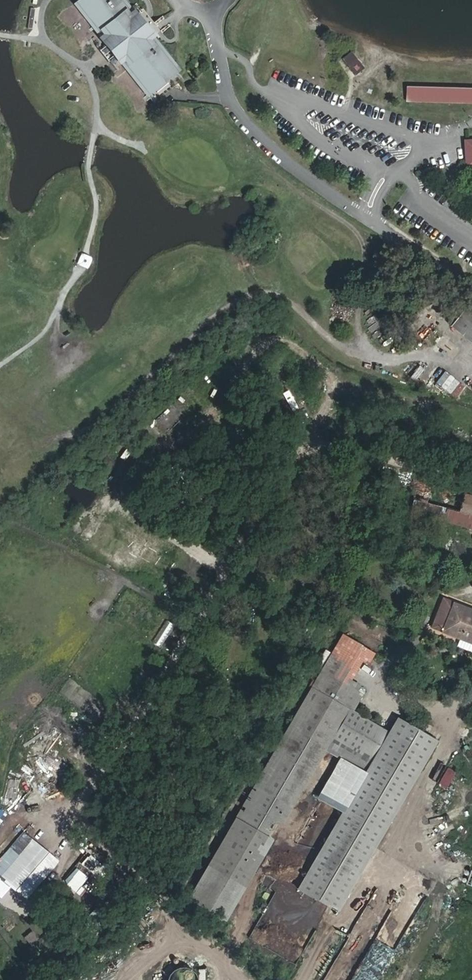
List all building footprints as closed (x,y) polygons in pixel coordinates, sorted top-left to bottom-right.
[(151,32),(149,34),(134,16),(137,14),(136,12),(131,6),(128,9),(122,0),(85,0),(83,2),(104,29),(100,32),(98,33),(103,40),(105,38),(119,56),(117,58),(123,66),(125,64),(129,61),(152,88),(156,85),(157,86),(168,77),(167,75),(171,72),(168,70),(174,66),(166,56),(154,41),(156,38),(151,32)] [(79,5),(100,32),(104,29),(83,2),(79,5)] [(149,34),(151,32),(137,14),(134,16),(149,34)] [(103,40),(117,58),(119,56),(105,38),(103,40)] [(362,69),(348,52),(340,58),(355,76),(362,69)] [(147,91),(152,88),(129,61),(125,64),(147,91)] [(471,103),(471,87),(406,85),(405,101),(471,103)] [(471,343),(471,309),(467,305),(450,326),(471,343)] [(417,365),(412,376),(418,379),(424,368),(417,365)] [(442,370),(434,383),(456,398),(465,385),(442,370)] [(412,506),(471,523),(471,494),(418,480),(412,506)] [(433,629),(460,640),(471,645),(471,609),(444,599),(433,629)] [(460,640),(458,647),(471,653),(471,645),(460,640)] [(331,655),(321,671),(339,681),(348,665),(331,655)] [(321,671),(311,687),(319,692),(342,705),(349,709),(359,693),(339,681),(321,671)] [(188,900),(226,922),(336,732),(349,709),(342,705),(335,716),(322,708),(320,710),(312,705),(319,692),(311,687),(188,900)] [(322,708),(335,716),(342,705),(319,692),(312,705),(320,710),(322,708)] [(349,709),(336,732),(376,755),(389,733),(349,709)] [(338,912),(437,741),(398,718),(389,733),(376,755),(299,889),(338,912)] [(445,790),(456,772),(448,767),(437,786),(445,790)] [(46,784),(26,795),(35,811),(55,801),(46,784)] [(23,831),(0,858),(0,900),(10,889),(25,901),(61,861),(23,831)] [(402,934),(384,924),(351,979),(375,979),(402,934)] [(166,979),(198,979),(181,964),(166,979)]
